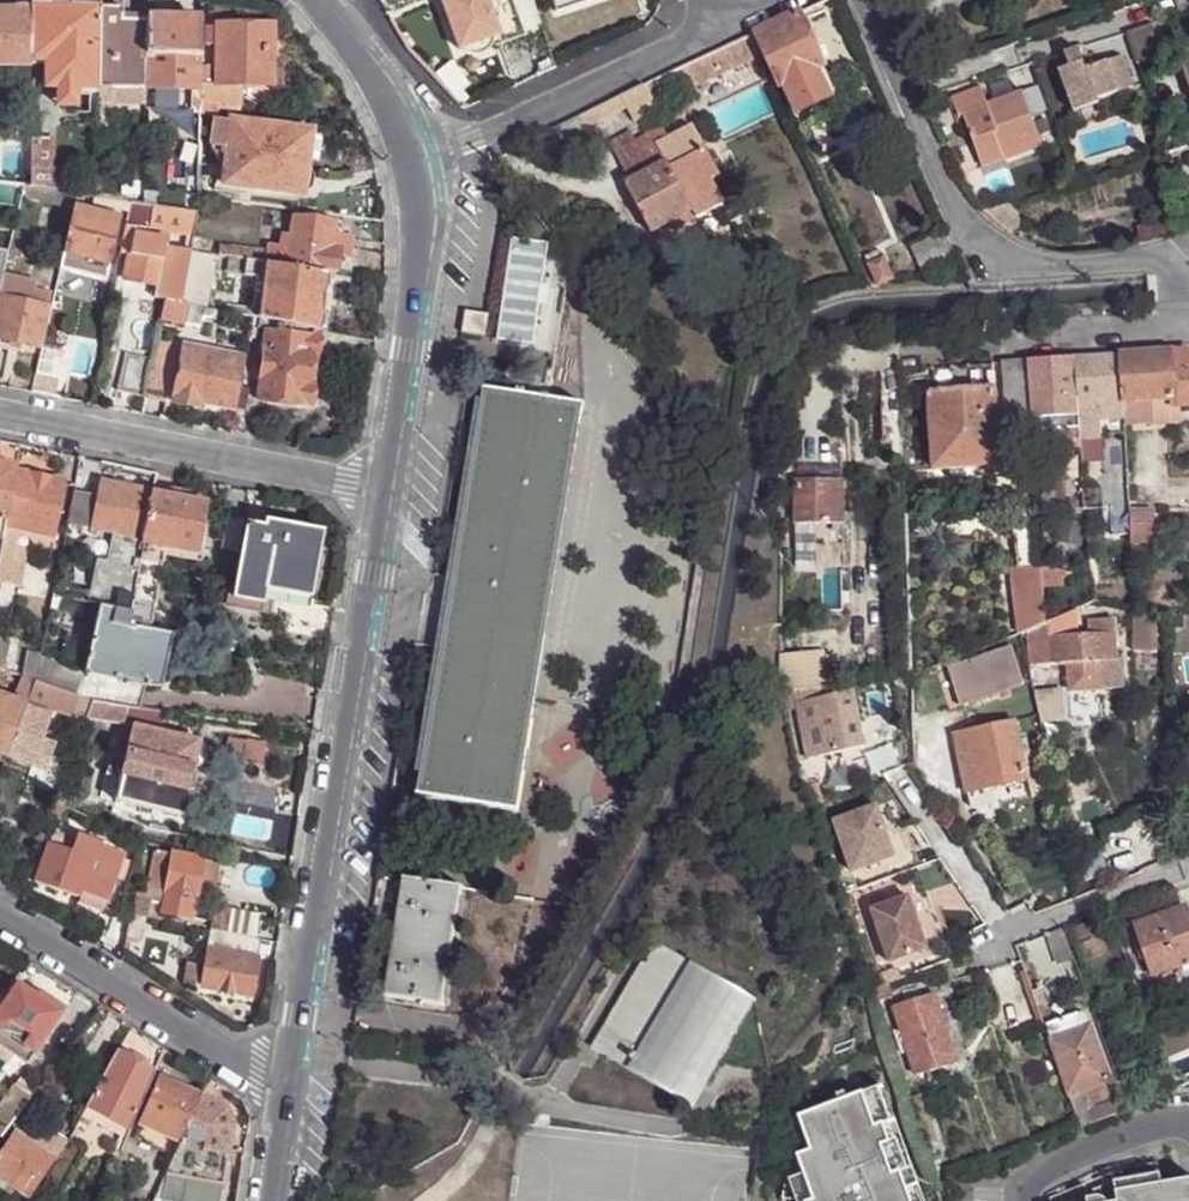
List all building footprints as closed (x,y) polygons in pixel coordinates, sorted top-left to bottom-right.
[(492,31),(495,31),(499,42),(525,33),(513,0),(441,0),(456,44),(459,43),(492,31)] [(555,12),(590,0),(551,0),(555,12)] [(97,9),(27,7),(27,14),(27,61),(27,67),(46,68),(45,89),(52,89),(75,90),(96,90),(97,21),(97,9)] [(122,10),(97,9),(97,21),(122,22),(122,10)] [(777,82),(780,88),(786,85),(792,96),(800,116),(832,101),(819,70),(826,66),(799,12),(754,33),(777,82)] [(27,14),(0,13),(0,61),(27,61),(27,14)] [(193,93),(199,93),(199,86),(199,19),(146,17),(146,22),(146,92),(193,93)] [(125,91),(146,92),(146,22),(122,22),(97,21),(96,90),(109,91),(125,91)] [(1138,28),(1123,33),(1132,60),(1142,57),(1159,52),(1149,23),(1138,28)] [(217,86),(239,87),(270,87),(271,27),(216,27),(216,28),(216,47),(217,86)] [(216,47),(216,28),(205,28),(204,46),(216,47)] [(492,37),(492,31),(459,43),(464,47),(471,49),(477,51),(481,50),(485,48),(490,42),(492,37)] [(744,39),(688,65),(698,86),(753,59),(744,39)] [(1176,50),(1188,90),(1188,46),(1176,50)] [(1088,67),(1085,59),(1080,47),(1065,52),(1056,55),(1061,69),(1077,111),(1101,103),(1099,99),(1121,91),(1125,104),(1135,100),(1130,88),(1119,56),(1098,63),(1088,67)] [(1095,55),(1085,59),(1088,67),(1098,63),(1095,55)] [(688,65),(632,92),(634,94),(643,111),(698,86),(688,65)] [(199,93),(199,105),(217,105),(217,106),(238,107),(239,87),(217,86),(199,86),(199,93)] [(991,109),(989,103),(983,86),(953,97),(960,116),(965,115),(984,166),(1006,159),(1003,152),(1041,138),(1024,90),(1003,98),(1005,104),(991,109)] [(75,108),(75,90),(52,89),(51,107),(75,108)] [(109,91),(96,90),(96,105),(109,105),(109,91)] [(125,91),(109,91),(109,105),(124,105),(125,91)] [(1003,98),(989,103),(991,109),(1005,104),(1003,98)] [(199,106),(199,113),(216,113),(217,106),(217,105),(199,105),(199,106)] [(688,118),(683,105),(659,115),(663,128),(688,118)] [(184,147),(199,148),(199,117),(185,117),(184,147)] [(307,159),(310,133),(216,120),(214,137),(214,138),(230,140),(224,186),(302,196),(302,191),(308,192),(311,188),(312,177),(309,172),(304,172),(307,159)] [(647,153),(658,173),(669,167),(671,169),(694,216),(697,220),(725,206),(713,181),(720,178),(694,129),(653,150),(647,153)] [(47,131),(27,131),(27,140),(47,140),(47,131)] [(319,134),(310,133),(307,159),(316,159),(319,134)] [(616,149),(634,185),(658,173),(647,153),(653,150),(646,135),(616,149)] [(1044,145),(1041,138),(1003,152),(1006,159),(1044,145)] [(27,140),(28,188),(43,191),(47,191),(47,140),(27,140)] [(658,173),(634,185),(627,188),(652,237),(669,228),(671,234),(677,236),(684,232),(685,227),(683,222),(694,216),(671,169),(669,167),(658,173)] [(23,188),(4,185),(3,198),(20,200),(23,188)] [(28,188),(23,188),(20,200),(41,204),(43,191),(28,188)] [(184,286),(191,253),(198,215),(143,205),(130,203),(130,204),(124,233),(134,236),(130,255),(125,281),(156,288),(154,299),(164,302),(165,300),(181,304),(184,286)] [(993,221),(1009,235),(1023,226),(1011,203),(985,211),(993,221)] [(119,220),(74,208),(63,255),(82,260),(89,261),(108,265),(119,220)] [(289,257),(288,267),(327,274),(330,249),(332,224),(295,219),(289,257)] [(134,236),(124,233),(120,254),(130,255),(134,236)] [(510,241),(501,291),(543,298),(552,248),(510,241)] [(330,249),(327,274),(335,275),(339,251),(330,249)] [(200,254),(191,253),(184,286),(193,289),(200,254)] [(268,253),(266,263),(288,267),(289,257),(268,253)] [(870,266),(876,279),(881,278),(891,273),(884,259),(870,266)] [(89,261),(82,260),(76,289),(83,290),(89,261)] [(266,263),(246,260),(245,275),(264,278),(266,263)] [(264,278),(260,319),(321,331),(327,274),(288,267),(266,263),(264,278)] [(556,275),(554,285),(564,287),(564,277),(556,275)] [(2,277),(0,288),(0,299),(2,299),(47,309),(50,311),(54,296),(34,291),(37,283),(2,277)] [(193,289),(184,286),(181,304),(205,308),(207,292),(193,289)] [(505,294),(497,346),(534,352),(543,301),(505,294)] [(47,309),(2,299),(0,307),(0,341),(38,350),(47,309)] [(205,308),(181,304),(165,300),(164,302),(160,320),(200,328),(202,321),(205,308)] [(216,311),(205,308),(202,321),(214,321),(216,311)] [(490,314),(467,311),(463,333),(477,335),(486,336),(489,314),(490,314)] [(255,317),(254,318),(251,338),(257,339),(260,319),(255,317)] [(311,358),(317,358),(319,336),(267,329),(259,401),(311,408),(313,386),(308,385),(311,358)] [(178,343),(156,339),(152,361),(144,399),(166,403),(178,343)] [(841,340),(841,353),(864,354),(865,341),(841,340)] [(238,385),(243,361),(243,360),(184,348),(173,403),(198,408),(199,402),(232,409),(238,385)] [(65,354),(41,349),(36,377),(59,382),(65,354)] [(1125,427),(1177,423),(1176,408),(1188,407),(1188,358),(1184,358),(1184,351),(1121,355),(1124,419),(1125,427)] [(144,399),(152,361),(124,355),(115,394),(144,399)] [(1102,421),(1124,419),(1121,355),(1077,358),(1079,392),(1084,440),(1103,439),(1102,421)] [(1059,395),(1079,392),(1077,358),(1028,362),(1031,414),(1059,413),(1059,395)] [(1009,426),(1032,425),(1031,414),(1028,362),(1003,364),(1004,372),(1009,426)] [(849,364),(841,364),(842,373),(849,371),(849,364)] [(1004,372),(1003,364),(927,369),(927,379),(933,378),(935,392),(992,388),(991,372),(1004,372)] [(886,391),(901,390),(901,376),(886,377),(886,391)] [(996,388),(992,388),(935,392),(931,392),(933,470),(1001,465),(996,388)] [(586,405),(486,389),(458,574),(444,649),(419,796),(519,812),(539,691),(548,636),(586,405)] [(1033,444),(1084,440),(1079,392),(1059,395),(1059,413),(1031,414),(1032,425),(1033,444)] [(4,521),(14,473),(0,469),(0,520),(4,521)] [(4,521),(3,528),(17,531),(53,538),(64,483),(14,473),(4,521)] [(798,526),(819,526),(818,480),(798,480),(798,526)] [(818,480),(819,526),(845,527),(844,481),(818,480)] [(130,537),(142,539),(151,492),(98,482),(95,496),(89,528),(130,537)] [(72,492),(66,525),(89,528),(95,496),(72,492)] [(142,539),(141,542),(165,546),(195,553),(204,502),(151,492),(142,539)] [(1019,567),(1042,566),(1038,499),(1015,501),(1019,567)] [(1131,514),(1133,545),(1156,544),(1154,513),(1131,514)] [(239,553),(244,524),(226,521),(221,550),(239,553)] [(239,553),(231,600),(261,605),(264,590),(309,598),(320,533),(264,522),(262,526),(244,524),(239,553)] [(7,585),(14,548),(13,548),(17,531),(3,528),(2,538),(0,546),(0,583),(7,585)] [(126,561),(137,563),(141,542),(142,539),(130,537),(126,561)] [(136,568),(129,602),(131,603),(153,607),(165,546),(141,542),(137,563),(136,568)] [(93,558),(85,601),(99,604),(127,609),(129,602),(136,568),(125,565),(93,558)] [(1020,633),(1045,622),(1044,587),(1042,567),(1042,566),(1019,567),(1013,568),(1017,634),(1020,633)] [(1042,567),(1044,587),(1063,586),(1063,572),(1042,567)] [(52,594),(49,608),(62,610),(65,598),(52,594)] [(153,607),(131,603),(130,611),(126,626),(149,631),(153,607)] [(127,609),(99,604),(83,673),(82,675),(85,676),(85,674),(143,686),(155,632),(149,631),(126,626),(130,611),(127,609)] [(1076,610),(1045,622),(1020,633),(1025,665),(1071,664),(1117,662),(1117,661),(1115,627),(1092,629),(1077,629),(1076,610)] [(1091,622),(1092,629),(1115,627),(1115,619),(1091,622)] [(1157,627),(1138,625),(1135,646),(1158,649),(1161,627),(1157,627)] [(172,635),(155,632),(143,686),(161,688),(172,635)] [(3,673),(9,644),(0,641),(0,672),(3,673)] [(27,653),(21,679),(22,679),(34,682),(39,657),(40,656),(27,653)] [(1024,683),(1014,653),(959,670),(970,701),(1024,683)] [(39,657),(34,682),(79,697),(85,676),(82,675),(83,673),(39,657)] [(1071,664),(1072,691),(1124,689),(1123,661),(1117,661),(1117,662),(1071,664)] [(85,676),(79,697),(92,701),(127,707),(137,708),(143,686),(85,674),(85,676)] [(22,679),(13,701),(0,697),(0,755),(6,757),(10,748),(34,682),(22,679)] [(79,697),(34,682),(10,748),(6,757),(44,772),(54,747),(40,742),(50,714),(48,713),(49,710),(72,718),(76,709),(79,697)] [(1035,692),(1044,725),(1064,724),(1063,689),(1035,692)] [(853,691),(797,702),(810,759),(865,746),(853,691)] [(92,701),(79,697),(76,709),(87,713),(92,701)] [(127,707),(92,701),(87,713),(85,719),(83,726),(124,732),(126,725),(134,726),(161,733),(163,713),(137,708),(127,707)] [(1014,721),(954,734),(966,795),(1027,782),(1014,721)] [(75,749),(81,730),(67,726),(60,744),(75,749)] [(128,751),(120,780),(116,801),(179,817),(182,816),(187,810),(189,802),(185,794),(198,742),(161,733),(134,726),(128,751)] [(897,729),(872,734),(879,765),(885,774),(904,766),(897,729)] [(105,777),(120,780),(128,751),(113,747),(105,777)] [(819,783),(807,786),(813,809),(825,806),(819,783)] [(72,794),(60,791),(55,804),(66,809),(72,794)] [(835,823),(858,889),(915,869),(909,852),(894,858),(877,808),(835,823)] [(47,844),(35,883),(81,899),(82,893),(108,902),(125,853),(100,844),(100,843),(78,835),(71,852),(47,844)] [(598,859),(584,852),(576,867),(589,874),(598,859)] [(147,889),(165,893),(172,858),(153,854),(147,889)] [(189,918),(193,899),(201,860),(173,855),(172,858),(165,893),(163,905),(161,912),(189,918)] [(202,901),(206,885),(211,862),(201,860),(193,899),(202,901)] [(211,862),(206,885),(214,887),(219,864),(211,862)] [(464,887),(407,878),(387,995),(445,1005),(464,887)] [(144,901),(163,905),(165,893),(147,889),(145,894),(144,901)] [(145,894),(136,892),(130,916),(142,918),(159,922),(161,912),(163,905),(144,901),(145,894)] [(926,893),(870,913),(889,966),(945,945),(926,893)] [(196,928),(211,931),(215,913),(216,908),(201,905),(196,928)] [(1154,975),(1188,964),(1188,917),(1186,909),(1137,925),(1154,975)] [(215,913),(211,931),(229,934),(232,915),(215,913)] [(232,915),(229,934),(259,939),(262,921),(232,915)] [(142,918),(130,916),(126,938),(137,940),(142,918)] [(1059,966),(1075,962),(1063,928),(1047,935),(1059,966)] [(229,934),(211,931),(208,950),(257,958),(261,940),(259,939),(229,934)] [(693,1107),(709,1081),(756,1000),(657,941),(594,1047),(693,1107)] [(250,997),(257,958),(208,950),(200,988),(250,997)] [(33,1053),(57,1019),(32,1003),(36,997),(17,984),(0,1008),(0,1032),(33,1053)] [(888,987),(874,992),(879,1006),(893,1001),(888,987)] [(895,1008),(902,1032),(942,1019),(933,996),(895,1008)] [(32,1003),(57,1019),(60,1013),(36,997),(32,1003)] [(1044,1023),(1067,1091),(1082,1086),(1088,1102),(1107,1094),(1102,1078),(1107,1076),(1084,1009),(1044,1023)] [(942,1019),(902,1032),(918,1077),(957,1065),(942,1019)] [(33,1053),(0,1032),(0,1046),(26,1064),(33,1053)] [(117,1123),(131,1130),(153,1073),(147,1070),(136,1064),(117,1054),(87,1107),(98,1113),(117,1123)] [(140,1057),(136,1064),(147,1070),(150,1062),(140,1057)] [(139,1123),(180,1141),(201,1095),(159,1076),(139,1123)] [(1095,1125),(1127,1110),(1116,1077),(1108,1080),(1113,1095),(1089,1105),(1095,1125)] [(34,1097),(16,1085),(0,1108),(0,1119),(11,1127),(34,1097)] [(1081,1130),(1095,1125),(1089,1105),(1088,1102),(1082,1086),(1067,1091),(1081,1130)] [(799,1118),(811,1153),(789,1161),(786,1182),(805,1176),(813,1200),(918,1200),(878,1090),(799,1118)] [(155,1200),(220,1200),(223,1186),(232,1127),(226,1111),(201,1095),(180,1141),(155,1200)] [(87,1107),(69,1137),(79,1143),(96,1117),(98,1113),(87,1107)] [(232,1109),(226,1111),(232,1127),(238,1125),(232,1109)] [(107,1142),(123,1151),(131,1130),(117,1123),(98,1113),(102,1121),(99,1125),(112,1132),(107,1142)] [(14,1130),(0,1151),(0,1178),(27,1197),(55,1158),(14,1130)] [(978,1157),(982,1166),(990,1163),(987,1154),(978,1157)] [(786,1182),(783,1199),(791,1200),(813,1200),(805,1176),(786,1182)] [(1160,1188),(1159,1177),(1094,1189),(1095,1196),(1087,1197),(1088,1200),(1188,1200),(1188,1181),(1160,1188)]
